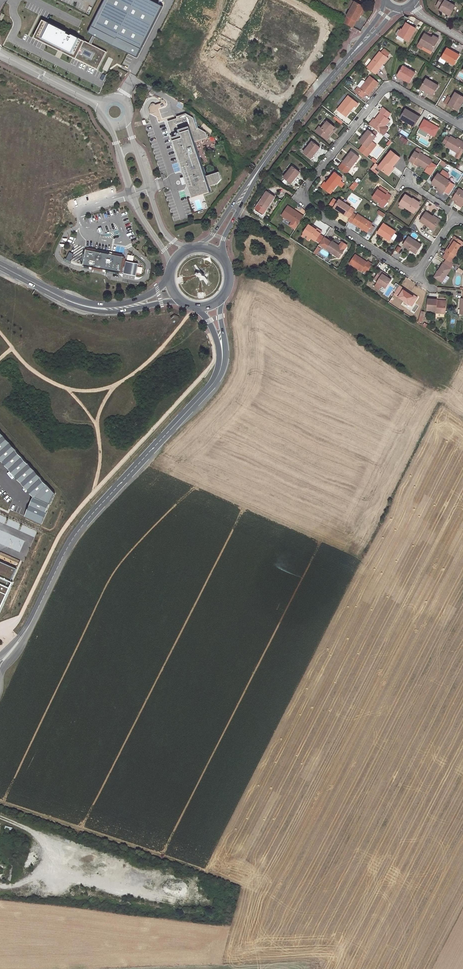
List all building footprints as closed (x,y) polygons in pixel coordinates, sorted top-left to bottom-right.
[(151,0),(105,0),(88,33),(137,57),(163,6),(151,0)] [(437,5),(441,8),(440,9),(450,15),(455,6),(445,0),(440,0),(437,5)] [(351,9),(344,23),(352,27),(359,14),(363,7),(355,2),(351,9)] [(107,52),(43,20),(34,38),(98,70),(107,52)] [(402,31),(399,36),(409,41),(416,28),(407,23),(402,31)] [(419,43),(423,46),(432,51),(438,41),(432,38),(425,34),(419,43)] [(447,48),(442,58),(454,64),(459,55),(447,48)] [(380,52),(367,68),(375,74),(388,58),(386,57),(381,52),(380,52)] [(403,66),(398,76),(410,83),(415,73),(403,66)] [(358,87),(355,91),(363,98),(367,93),(368,95),(378,83),(370,76),(365,82),(363,80),(362,81),(357,86),(358,87)] [(426,79),(421,88),(433,95),(439,86),(426,79)] [(461,105),(462,100),(462,97),(456,93),(452,98),(449,96),(445,103),(458,110),(461,105)] [(339,110),(335,115),(336,116),(343,122),(348,117),(346,116),(354,105),(356,107),(358,104),(348,96),(338,109),(339,110)] [(346,116),(348,117),(356,107),(354,105),(346,116)] [(372,121),(370,124),(380,132),(385,126),(390,120),(389,120),(387,118),(388,117),(390,114),(383,108),(380,112),(381,113),(375,120),(373,122),(372,121)] [(400,118),(415,126),(420,117),(414,114),(405,109),(400,118)] [(172,134),(170,135),(177,157),(179,156),(189,186),(187,187),(191,196),(192,195),(193,196),(211,190),(210,185),(218,182),(222,178),(219,171),(206,175),(203,165),(195,141),(207,136),(206,131),(199,128),(197,129),(193,118),(186,113),(176,116),(177,117),(167,120),(172,134)] [(425,120),(418,132),(426,137),(429,133),(434,136),(439,128),(425,120)] [(319,126),(316,131),(327,139),(332,132),(331,132),(335,127),(327,121),(322,128),(319,126)] [(385,126),(380,132),(383,135),(388,128),(385,126)] [(369,130),(360,141),(364,144),(367,147),(372,141),(376,136),(372,133),(369,130)] [(462,152),(462,145),(462,144),(462,143),(456,140),(451,136),(450,138),(446,144),(445,145),(458,153),(455,156),(459,159),(462,152)] [(312,141),(303,152),(311,158),(319,147),(312,141)] [(367,147),(364,144),(359,150),(367,157),(377,145),(372,141),(367,147)] [(352,151),(338,168),(346,174),(359,157),(352,151)] [(392,167),(400,158),(391,151),(378,167),(386,173),(392,167)] [(414,162),(419,165),(427,169),(432,160),(420,153),(419,154),(415,151),(410,161),(414,163),(414,162)] [(284,177),(284,178),(290,183),(291,183),(300,172),(292,166),(284,177)] [(324,182),(321,187),(328,192),(332,188),(334,189),(338,184),(341,180),(343,178),(335,172),(326,183),(324,182)] [(438,187),(444,191),(451,182),(438,174),(432,183),(438,187)] [(355,182),(350,188),(353,191),(358,184),(355,182)] [(382,192),(378,189),(373,198),(380,203),(384,205),(391,196),(388,193),(384,190),(382,192)] [(452,199),(456,201),(456,200),(457,200),(462,204),(462,191),(459,189),(452,199)] [(267,191),(258,205),(266,210),(275,197),(267,191)] [(400,204),(405,207),(414,213),(416,209),(419,204),(420,203),(419,203),(420,201),(414,197),(413,199),(405,195),(400,204)] [(351,207),(339,199),(338,201),(334,198),(331,202),(331,203),(331,205),(337,209),(339,211),(346,215),(351,207)] [(292,222),(297,226),(303,217),(287,206),(282,215),(292,222)] [(346,215),(350,218),(353,213),(356,210),(351,207),(346,215)] [(439,221),(433,217),(426,212),(420,221),(433,229),(439,221)] [(350,218),(348,221),(352,223),(352,222),(367,232),(372,224),(357,214),(356,215),(353,213),(350,218)] [(384,223),(378,232),(390,240),(396,231),(384,223)] [(308,225),(303,233),(311,237),(316,241),(321,232),(314,227),(314,228),(308,225)] [(319,244),(339,257),(344,250),(339,246),(339,245),(332,240),(331,242),(324,237),(319,244)] [(403,245),(410,249),(411,248),(417,252),(421,245),(408,237),(403,245)] [(445,252),(446,253),(443,257),(446,259),(450,262),(453,258),(462,243),(462,242),(455,237),(445,252)] [(121,273),(124,256),(86,249),(82,265),(90,267),(91,268),(92,267),(103,269),(103,270),(105,270),(121,273)] [(355,255),(350,263),(361,271),(362,270),(366,272),(372,264),(368,261),(367,262),(355,255)] [(450,262),(446,259),(444,264),(450,268),(453,264),(452,263),(450,262)] [(443,264),(434,276),(442,281),(451,269),(450,268),(444,264),(443,264)] [(374,280),(377,282),(382,285),(386,288),(391,280),(383,274),(384,273),(380,270),(374,280)] [(399,286),(394,294),(411,305),(416,298),(408,293),(409,292),(399,286)] [(436,310),(436,312),(441,313),(445,313),(446,302),(437,302),(437,300),(428,299),(427,310),(436,310)] [(32,497),(24,517),(41,524),(54,493),(0,433),(0,461),(32,497)] [(10,582),(16,569),(0,562),(0,577),(10,582)] [(11,582),(10,582),(0,577),(0,608),(11,582)]
